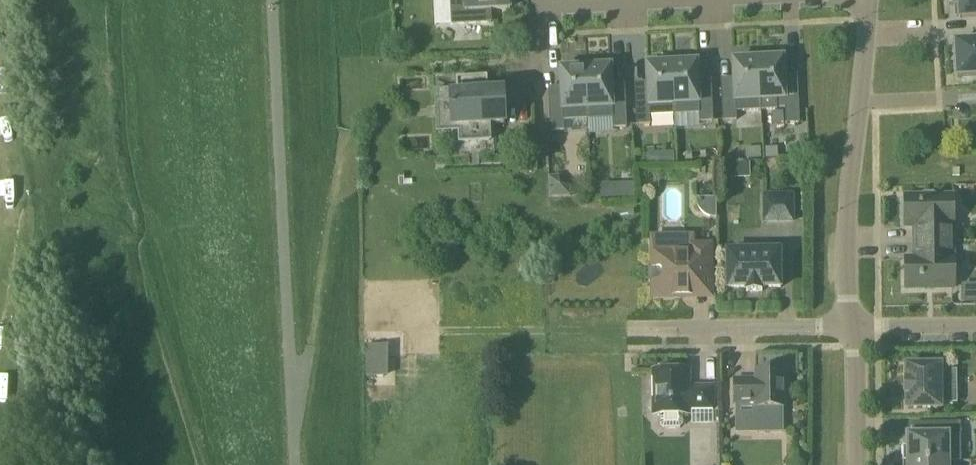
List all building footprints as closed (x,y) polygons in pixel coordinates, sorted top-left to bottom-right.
[(454,25),(492,23),(491,11),(509,10),(510,10),(511,10),(511,8),(511,9),(511,4),(515,4),(514,0),(452,0),(454,25)] [(955,6),(960,6),(961,18),(975,18),(975,0),(955,0),(955,6)] [(957,43),(958,77),(975,76),(975,42),(957,43)] [(762,101),(776,100),(777,109),(786,108),(787,124),(801,123),(799,84),(786,84),(784,59),(782,59),(782,56),(769,57),(769,60),(759,60),(762,101)] [(762,101),(759,60),(750,61),(750,58),(737,59),(737,61),(734,61),(736,87),(723,87),(725,121),(738,121),(738,112),(763,111),(762,101)] [(673,64),(676,115),(700,114),(701,122),(714,122),(712,88),(699,89),(698,63),(695,63),(695,61),(683,61),(683,64),(673,64)] [(676,115),(673,64),(664,65),(663,62),(651,63),(651,65),(648,66),(650,91),(637,92),(638,125),(652,125),(651,116),(676,115)] [(587,69),(590,119),(614,118),(615,127),(628,126),(626,92),(613,93),(612,67),(609,68),(609,65),(597,66),(597,68),(587,69)] [(590,119),(587,69),(577,69),(577,66),(565,67),(565,70),(562,70),(563,95),(551,96),(552,130),(566,129),(565,121),(590,119)] [(490,94),(489,78),(458,80),(459,96),(453,96),(454,127),(460,127),(461,143),(492,141),(491,125),(507,124),(505,93),(490,94)] [(779,146),(767,147),(768,158),(779,157),(779,146)] [(746,160),(762,159),(762,148),(746,148),(746,160)] [(667,152),(664,155),(665,163),(674,162),(674,152),(667,152)] [(736,163),(722,164),(722,179),(737,178),(736,163)] [(635,184),(625,184),(625,198),(635,198),(635,184)] [(764,224),(796,224),(795,193),(763,194),(764,224)] [(916,242),(953,242),(953,226),(955,226),(954,196),(905,196),(906,226),(916,226),(916,242)] [(718,219),(717,198),(697,199),(697,202),(698,205),(700,209),(702,213),(706,216),(711,218),(718,219)] [(953,242),(916,242),(916,258),(906,258),(906,288),(955,288),(955,258),(953,258),(953,242)] [(656,297),(698,297),(698,284),(712,284),(711,247),(693,247),(693,253),(655,253),(656,297)] [(764,292),(764,288),(782,288),(781,251),(729,252),(729,289),(748,289),(748,292),(764,292)] [(392,376),(391,344),(368,345),(369,376),(392,376)] [(941,371),(941,366),(907,366),(907,381),(906,381),(906,394),(908,394),(908,409),(942,409),(942,403),(958,403),(957,371),(941,371)] [(785,407),(785,370),(757,370),(757,379),(735,379),(736,405),(757,405),(757,408),(785,407)] [(686,387),(686,371),(654,371),(654,400),(650,404),(650,408),(654,412),(654,415),(661,415),(661,426),(665,430),(680,430),(684,425),(684,414),(691,414),(691,410),(715,410),(715,387),(686,387)] [(903,462),(950,462),(950,445),(962,445),(962,422),(932,423),(932,435),(908,435),(908,447),(903,447),(903,462)]
